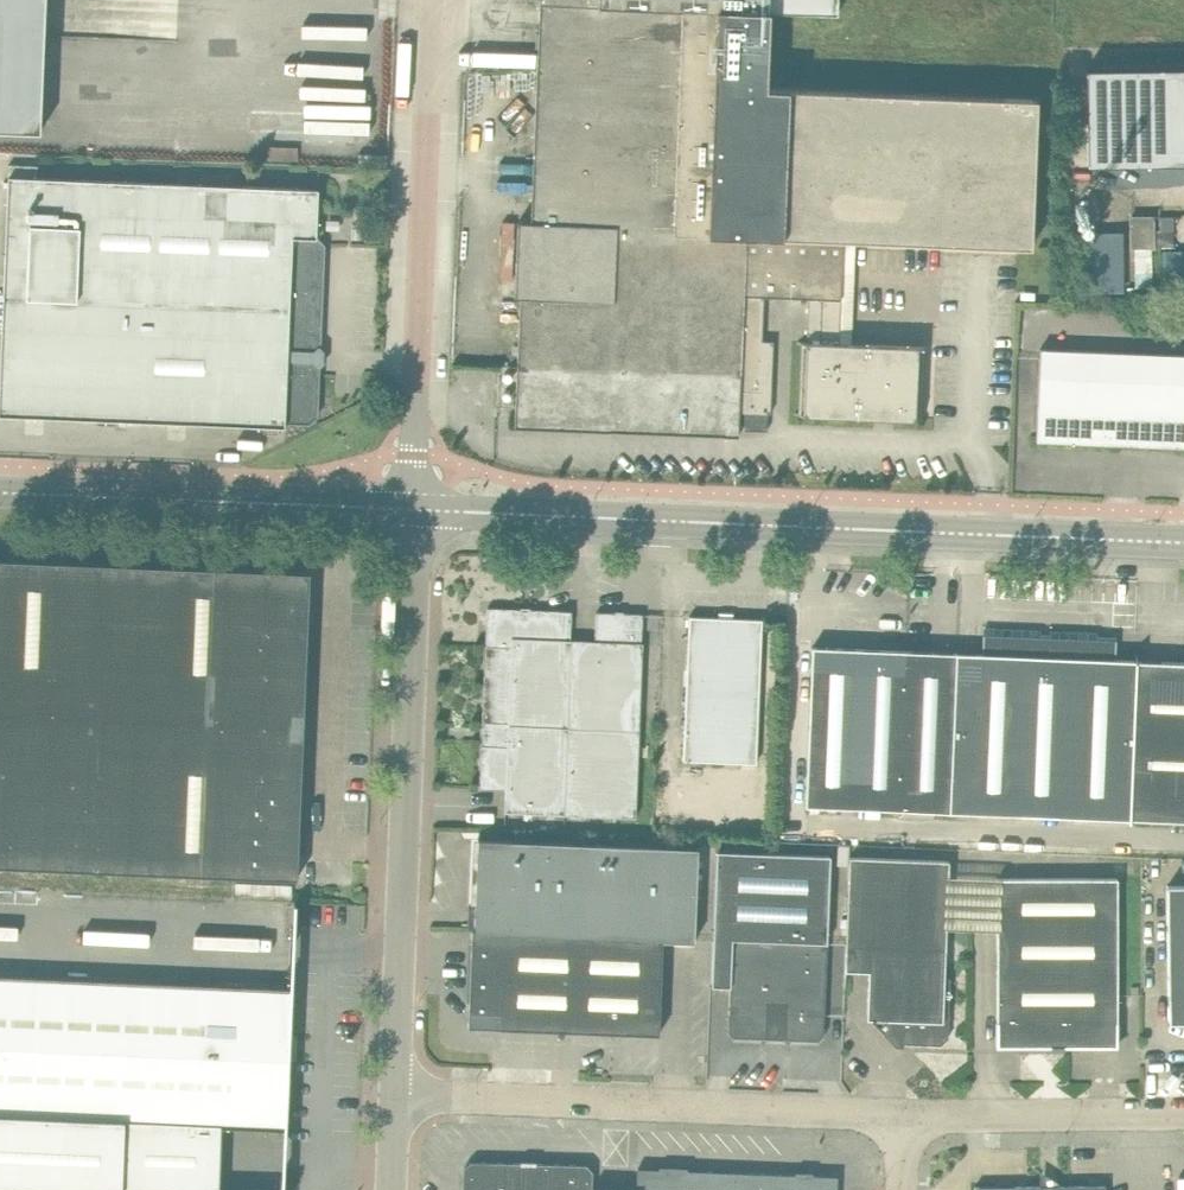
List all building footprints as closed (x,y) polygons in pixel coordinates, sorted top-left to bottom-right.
[(41,131),(46,0),(0,0),(0,130),(41,131)] [(766,87),(769,7),(839,10),(839,0),(540,0),(531,221),(518,221),(515,296),(520,296),(515,426),(610,430),(610,424),(723,429),(723,435),(739,436),(740,412),(746,412),(745,429),(767,430),(768,413),(771,413),(771,411),(760,411),(764,296),(809,298),(807,341),(797,340),(797,343),(808,343),(805,412),(794,411),(794,414),(925,419),(925,416),(914,416),(917,348),(928,348),(928,346),(839,342),(843,239),(1032,247),(1038,99),(766,87)] [(1087,68),(1088,164),(1183,162),(1183,66),(1087,68)] [(0,393),(0,414),(5,414),(66,417),(147,420),(208,423),(285,426),(285,421),(309,422),(317,415),(317,410),(319,365),(324,361),(324,350),(320,345),(324,244),(316,236),(318,188),(9,176),(0,393)] [(1131,216),(1132,246),(1153,246),(1153,216),(1131,216)] [(1173,216),(1159,216),(1159,231),(1173,231),(1173,216)] [(1092,233),(1093,290),(1122,289),(1120,232),(1092,233)] [(1039,382),(1036,440),(1183,447),(1183,354),(1040,348),(1039,382)] [(231,528),(231,541),(243,541),(243,529),(231,528)] [(297,877),(310,571),(0,558),(0,865),(297,877)] [(571,638),(572,611),(487,607),(482,735),(508,736),(509,723),(587,725),(591,639),(571,638)] [(595,640),(591,639),(587,725),(640,728),(643,642),(641,641),(643,613),(596,612),(595,640)] [(689,615),(688,639),(683,758),(757,761),(762,618),(733,617),(733,612),(719,612),(719,617),(689,615)] [(984,653),(962,652),(957,810),(1130,818),(1136,660),(1095,658),(1095,640),(985,635),(984,653)] [(813,646),(811,670),(806,803),(957,810),(962,652),(813,646)] [(1136,660),(1130,818),(1183,820),(1183,662),(1136,660)] [(587,725),(509,723),(508,736),(482,735),(480,788),(505,789),(505,811),(636,816),(640,728),(587,725)] [(568,933),(615,935),(663,937),(663,940),(695,941),(699,847),(478,838),(475,930),(568,933)] [(830,857),(719,851),(713,961),(712,985),(730,985),(728,1033),(729,1033),(732,1035),(732,1036),(820,1039),(822,1036),(823,1036),(824,1012),(830,857)] [(950,861),(851,857),(847,970),(869,969),(867,1018),(892,1019),(892,1035),(899,1042),(941,1044),(948,1037),(950,993),(944,993),(950,861)] [(997,877),(997,1021),(997,1045),(1117,1045),(1117,877),(997,877)] [(1167,885),(1169,1023),(1183,1023),(1183,885),(1167,885)] [(568,933),(475,930),(472,929),(468,1025),(564,1029),(568,933)] [(615,935),(568,933),(564,1029),(612,1031),(615,935)] [(663,937),(615,935),(612,1031),(659,1033),(663,940),(663,937)] [(222,1125),(286,1128),(292,987),(0,974),(0,1115),(222,1125)] [(221,1189),(222,1125),(0,1115),(0,1189),(235,1189),(221,1189)] [(464,1189),(592,1189),(592,1183),(592,1170),(587,1164),(470,1161),(464,1167),(464,1189)] [(837,1176),(638,1168),(637,1189),(837,1189),(837,1176)]
